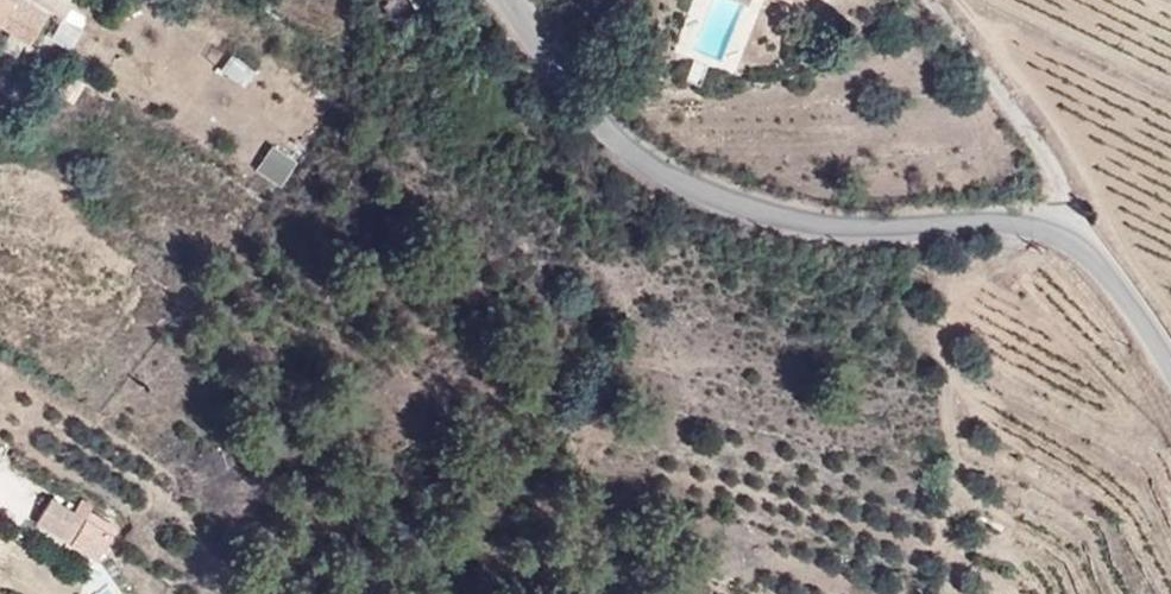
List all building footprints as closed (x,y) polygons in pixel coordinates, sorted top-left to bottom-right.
[(1,19),(6,11),(13,0),(0,0),(0,19),(1,19)] [(6,11),(36,30),(55,0),(13,0),(6,11)] [(72,42),(86,18),(70,9),(56,33),(72,42)] [(218,70),(244,86),(255,69),(229,53),(218,70)] [(271,141),(253,166),(278,185),(296,160),(271,141)] [(86,531),(49,509),(35,532),(71,555),(86,531)] [(86,531),(71,555),(95,569),(110,546),(86,531)]
